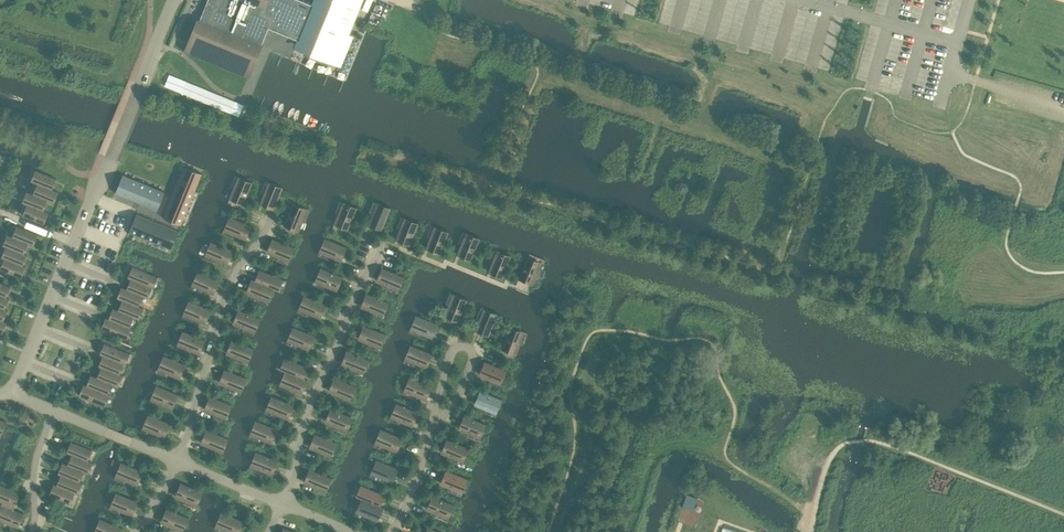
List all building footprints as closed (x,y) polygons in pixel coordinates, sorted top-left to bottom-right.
[(186,52),(248,77),(261,45),(267,30),(268,27),(298,39),(296,44),(336,61),(347,34),(353,18),(361,0),(314,0),(313,4),(304,0),(208,0),(199,20),(190,43),(189,46),(186,52)] [(185,81),(181,93),(189,96),(191,92),(207,99),(206,103),(230,113),(235,102),(185,81)] [(3,177),(10,158),(0,154),(0,176),(3,177)] [(176,183),(195,191),(202,173),(184,166),(176,183)] [(32,182),(39,184),(51,189),(55,178),(37,171),(32,182)] [(115,193),(124,196),(131,178),(123,174),(115,193)] [(140,181),(131,178),(124,196),(132,200),(140,181)] [(235,195),(233,200),(234,201),(243,205),(252,184),(241,180),(237,189),(234,188),(232,194),(235,195)] [(140,203),(148,185),(140,181),(132,200),(140,203)] [(195,191),(176,183),(173,192),(191,199),(195,191)] [(57,191),(51,189),(39,184),(35,194),(34,195),(47,200),(53,202),(57,191)] [(140,203),(149,207),(156,188),(148,185),(140,203)] [(265,193),(262,198),(262,199),(265,200),(263,206),(274,210),(280,196),(282,190),(271,185),(267,194),(265,193)] [(156,188),(149,207),(157,210),(165,192),(156,188)] [(29,192),(28,192),(24,203),(29,205),(42,210),(47,200),(34,195),(35,194),(29,192)] [(173,192),(169,200),(188,208),(191,199),(173,192)] [(184,216),(188,208),(169,200),(166,209),(184,216)] [(48,212),(42,210),(29,205),(24,216),(43,223),(48,212)] [(339,213),(336,219),(339,220),(337,226),(348,230),(353,217),(356,210),(346,205),(342,215),(339,213)] [(375,215),(372,214),(370,219),(373,220),(371,226),(381,230),(383,228),(390,210),(379,205),(375,215)] [(295,231),(297,225),(300,226),(302,221),(299,219),(303,210),(292,206),(284,226),(295,231)] [(184,216),(166,209),(163,217),(181,225),(184,216)] [(137,235),(145,217),(137,213),(129,232),(137,235)] [(146,239),(153,220),(145,217),(137,235),(146,239)] [(231,217),(226,228),(247,237),(251,226),(231,217)] [(153,220),(146,239),(154,242),(162,224),(153,220)] [(398,234),(401,236),(398,241),(409,246),(417,226),(418,225),(407,221),(403,230),(400,229),(398,234)] [(162,224),(154,242),(163,246),(170,227),(162,224)] [(37,234),(18,226),(14,237),(27,243),(32,245),(37,234)] [(163,246),(171,249),(177,234),(179,231),(170,227),(163,246)] [(439,255),(445,240),(448,234),(437,229),(433,239),(430,238),(428,243),(431,244),(429,250),(439,255)] [(14,237),(9,235),(4,246),(7,247),(23,253),(27,243),(14,237)] [(469,236),(465,245),(462,244),(459,250),(462,251),(460,256),(471,261),(476,248),(479,240),(469,236)] [(267,249),(286,257),(288,258),(293,247),(272,239),(267,249)] [(330,257),(335,259),(336,256),(342,258),(347,248),(326,239),(322,250),(331,254),(330,257)] [(233,250),(215,243),(213,242),(208,253),(210,253),(227,261),(229,261),(233,250)] [(7,247),(3,258),(6,259),(22,265),(26,254),(23,253),(7,247)] [(493,261),(491,267),(494,268),(491,274),(502,278),(511,258),(500,253),(500,254),(496,263),(493,261)] [(537,273),(534,272),(537,266),(538,263),(527,258),(525,263),(518,279),(529,283),(532,278),(534,279),(537,273)] [(1,270),(10,273),(20,277),(25,266),(22,265),(6,259),(2,267),(1,270)] [(129,278),(131,279),(150,286),(150,287),(152,287),(156,276),(142,271),(133,267),(129,278)] [(388,283),(398,287),(402,276),(382,267),(377,278),(383,280),(382,283),(387,286),(388,283)] [(343,277),(325,269),(322,268),(318,279),(327,283),(326,286),(331,288),(333,285),(338,288),(343,277)] [(272,287),(272,288),(277,290),(282,279),(278,277),(261,270),(257,281),(272,287)] [(214,291),(215,291),(220,281),(199,272),(195,283),(209,289),(214,291)] [(146,297),(150,287),(150,286),(131,279),(127,289),(141,295),(146,297)] [(257,281),(252,279),(247,290),(253,292),(252,295),(257,297),(258,294),(268,298),(272,288),(272,287),(257,281)] [(5,297),(9,286),(6,285),(0,282),(0,295),(5,297)] [(127,289),(122,287),(118,298),(123,300),(136,306),(136,305),(141,295),(127,289)] [(366,293),(362,304),(382,312),(387,301),(366,293)] [(5,297),(0,295),(0,307),(4,309),(8,298),(5,297)] [(311,311),(322,315),(326,305),(306,296),(301,307),(311,311)] [(452,306),(449,305),(446,310),(449,311),(447,317),(458,321),(465,304),(466,301),(456,296),(452,306)] [(137,318),(142,307),(136,305),(136,306),(123,300),(119,310),(118,311),(132,316),(137,318)] [(186,312),(205,320),(206,321),(211,310),(190,301),(186,312)] [(128,327),(132,316),(118,311),(119,310),(113,308),(109,319),(128,327)] [(238,326),(244,328),(245,325),(254,329),(259,318),(256,317),(238,310),(234,320),(239,323),(238,326)] [(494,323),(497,316),(486,311),(478,332),(489,336),(494,323)] [(425,319),(417,315),(413,326),(432,334),(433,335),(438,324),(425,319)] [(129,327),(128,327),(109,319),(106,318),(102,329),(117,335),(125,338),(126,335),(129,327)] [(363,325),(359,336),(379,344),(384,333),(363,325)] [(294,327),(289,338),(310,346),(315,336),(294,327)] [(510,353),(512,353),(514,348),(517,349),(519,344),(516,342),(520,333),(510,328),(501,349),(510,353)] [(205,340),(184,332),(180,343),(189,346),(188,349),(194,352),(195,349),(199,350),(200,351),(205,340)] [(237,358),(238,355),(247,359),(248,359),(252,348),(251,348),(232,340),(227,351),(233,353),(232,356),(237,358)] [(101,355),(104,356),(122,363),(122,364),(124,364),(128,353),(114,347),(105,344),(101,355)] [(421,365),(422,362),(428,364),(432,354),(414,346),(412,345),(407,356),(417,360),(415,363),(421,365)] [(367,358),(364,357),(346,350),(342,361),(347,363),(346,366),(352,368),(353,365),(362,369),(367,358)] [(118,374),(122,364),(122,363),(104,356),(99,367),(102,368),(102,367),(118,374)] [(186,365),(165,356),(160,367),(179,375),(181,376),(186,365)] [(302,377),(306,366),(286,358),(281,369),(286,371),(302,377)] [(485,361),(480,372),(486,374),(484,377),(490,379),(491,376),(501,380),(505,370),(485,361)] [(102,367),(102,368),(98,378),(110,383),(116,386),(121,375),(118,374),(102,367)] [(224,369),(220,380),(240,389),(245,378),(244,378),(224,369)] [(286,372),(282,381),(292,385),(290,388),(296,391),(297,388),(303,390),(307,379),(302,377),(286,371),(286,372)] [(98,378),(92,375),(87,386),(106,394),(110,383),(98,378)] [(350,396),(354,385),(334,377),(329,388),(350,396)] [(406,388),(427,397),(432,386),(411,377),(406,388)] [(80,396),(103,405),(107,394),(106,394),(87,386),(84,385),(80,396)] [(173,405),(174,406),(179,395),(158,386),(154,397),(173,405)] [(480,390),(475,401),(481,403),(480,406),(485,409),(486,406),(496,410),(500,399),(480,390)] [(226,416),(230,405),(229,404),(209,396),(205,407),(221,414),(226,416)] [(277,414),(282,416),(283,413),(289,416),(294,405),(273,396),(268,407),(278,411),(277,414)] [(418,412),(398,404),(393,414),(402,418),(401,421),(407,424),(408,421),(414,423),(418,412)] [(346,427),(351,416),(330,407),(325,418),(331,421),(330,423),(335,426),(337,423),(346,427)] [(143,425),(146,426),(162,433),(164,433),(169,423),(150,415),(148,414),(143,425)] [(469,433),(470,430),(480,434),(484,424),(464,415),(459,426),(465,428),(464,431),(469,433)] [(257,420),(253,431),(273,440),(278,429),(261,422),(257,420)] [(402,438),(386,431),(382,429),(377,440),(380,441),(396,448),(398,449),(402,438)] [(227,438),(216,434),(206,430),(201,440),(220,448),(222,449),(227,438)] [(315,433),(310,444),(331,453),(335,442),(315,433)] [(452,457),(453,454),(462,458),(467,447),(446,439),(442,450),(448,452),(446,455),(452,457)] [(86,460),(86,459),(90,449),(72,441),(67,452),(72,454),(86,460)] [(260,453),(257,452),(253,462),(262,466),(261,469),(267,472),(268,469),(273,471),(278,460),(260,453)] [(82,470),(87,473),(91,462),(86,459),(86,460),(72,454),(68,465),(82,470)] [(378,460),(373,471),(394,479),(398,468),(378,460)] [(77,481),(82,470),(68,465),(63,462),(59,474),(61,475),(62,474),(77,481)] [(123,462),(122,462),(118,473),(119,473),(127,477),(126,480),(131,482),(133,479),(138,481),(143,471),(123,462)] [(309,468),(305,479),(310,482),(309,484),(315,487),(316,484),(325,488),(330,477),(329,477),(309,468)] [(446,470),(441,480),(447,483),(445,486),(451,488),(452,485),(462,489),(466,478),(446,470)] [(73,492),(76,493),(80,482),(77,481),(62,474),(61,475),(57,485),(73,492)] [(180,482),(176,493),(177,493),(181,495),(180,498),(185,500),(187,498),(194,500),(196,501),(201,491),(199,490),(180,482)] [(6,499),(3,505),(0,512),(0,516),(19,524),(24,513),(13,509),(11,508),(13,502),(14,502),(18,491),(4,486),(0,484),(0,497),(6,499)] [(57,485),(54,484),(50,495),(69,502),(73,492),(57,485)] [(357,496),(363,498),(378,504),(383,494),(362,485),(357,496)] [(113,503),(134,512),(138,501),(118,492),(113,503)] [(687,494),(682,506),(693,510),(697,498),(687,494)] [(432,495),(427,506),(433,509),(432,512),(437,514),(438,511),(448,515),(452,504),(432,495)] [(372,518),(373,515),(379,517),(383,506),(378,504),(363,498),(362,499),(358,509),(368,513),(367,516),(372,518)] [(161,519),(167,521),(165,524),(171,526),(172,523),(182,527),(186,517),(186,516),(166,508),(161,519)] [(219,523),(239,531),(243,521),(223,513),(223,512),(218,523),(219,523)] [(122,527),(101,519),(97,529),(97,530),(103,531),(120,531),(122,527)]
